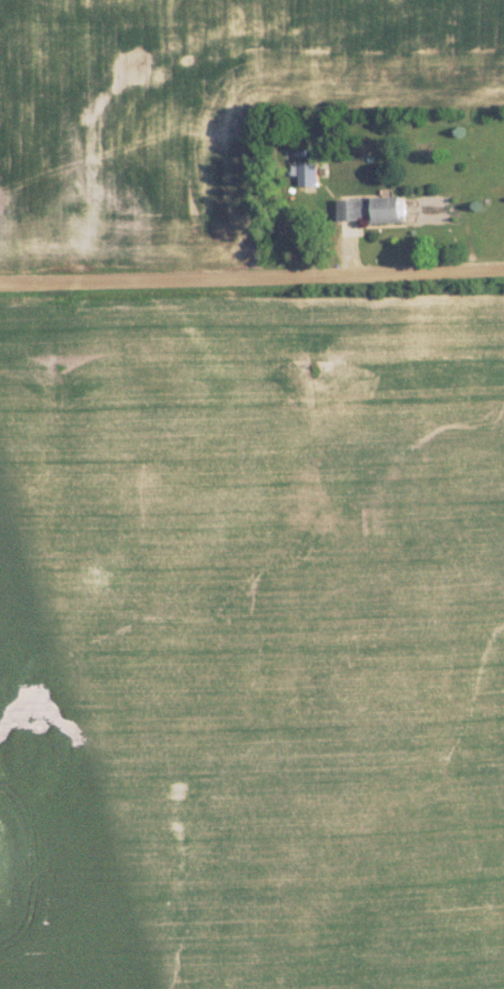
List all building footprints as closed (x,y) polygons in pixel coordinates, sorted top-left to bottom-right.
[(298,186),(317,186),(317,162),(298,162),(298,186)] [(338,199),(339,220),(370,219),(370,223),(404,222),(403,197),(338,199)]
